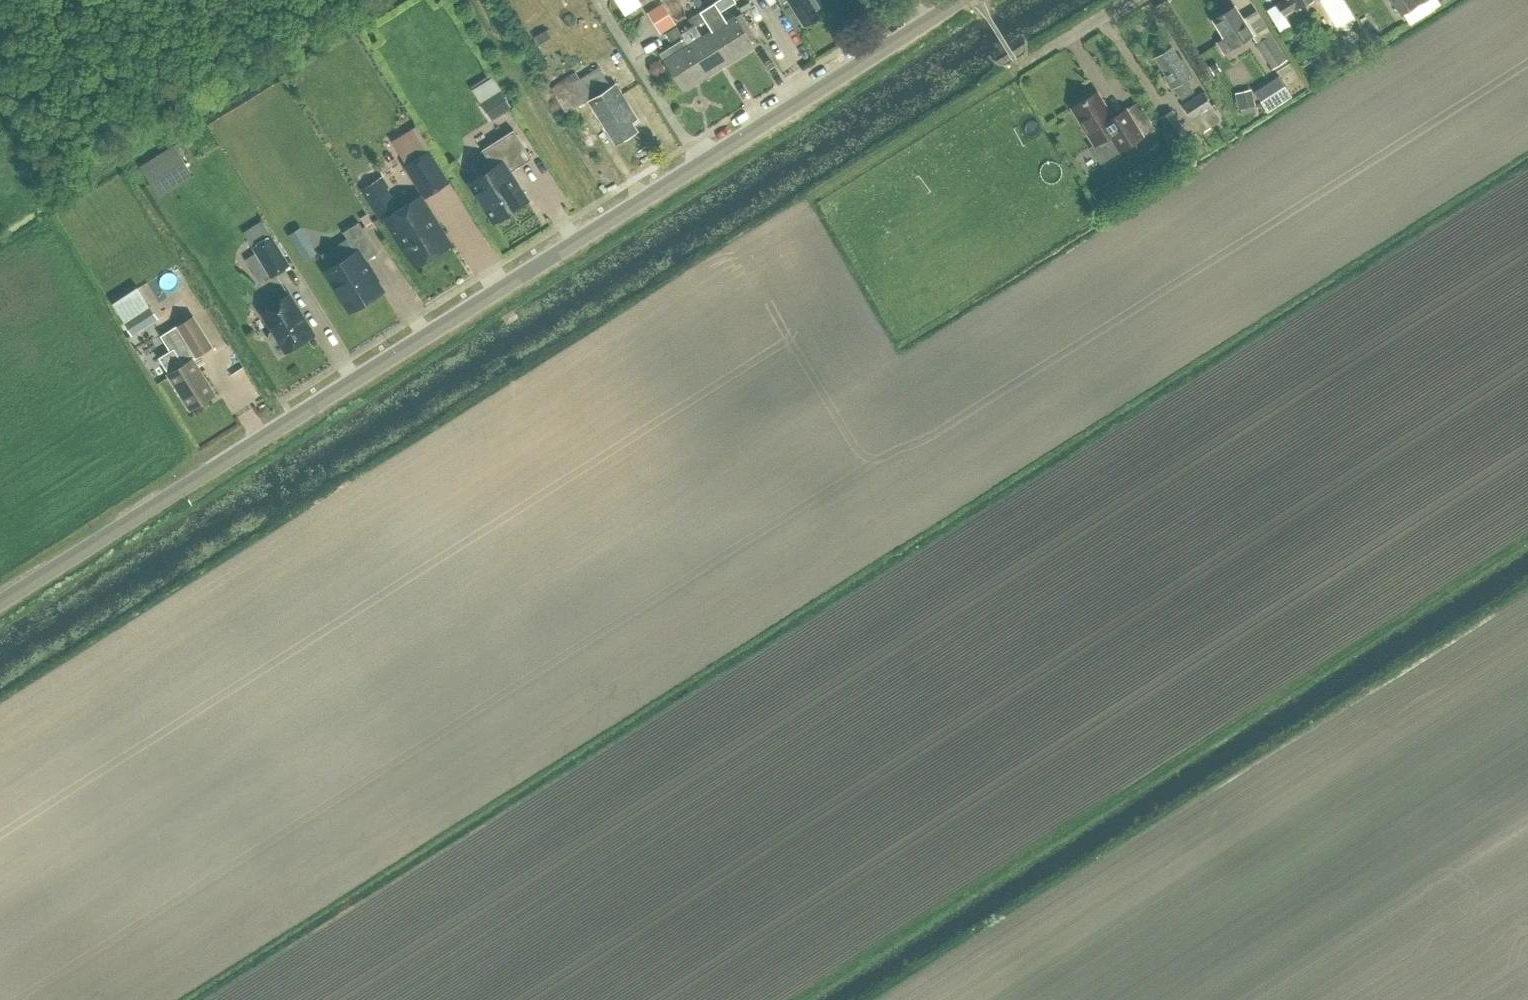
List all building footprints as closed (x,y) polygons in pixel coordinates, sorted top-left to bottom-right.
[(625,13),(642,2),(640,0),(617,0),(625,13)] [(650,9),(662,32),(679,23),(666,0),(650,9)] [(715,2),(720,10),(735,1),(735,0),(718,0),(715,2)] [(805,24),(826,10),(820,0),(790,0),(805,24)] [(1306,0),(1279,0),(1276,2),(1277,3),(1283,13),(1294,6),(1295,7),(1306,0)] [(1417,3),(1415,0),(1393,0),(1401,13),(1403,12),(1417,3)] [(1418,3),(1425,14),(1441,4),(1439,0),(1422,0),(1418,3)] [(1283,13),(1277,3),(1268,9),(1281,31),(1291,26),(1283,13)] [(1410,24),(1425,14),(1418,3),(1403,12),(1410,24)] [(1224,51),(1253,33),(1235,4),(1212,18),(1224,36),(1217,41),(1224,51)] [(1349,9),(1332,20),(1338,30),(1355,20),(1349,9)] [(695,25),(706,19),(700,10),(690,17),(695,25)] [(736,14),(711,29),(731,60),(755,45),(751,39),(756,36),(741,12),(736,15),(736,14)] [(672,40),(682,33),(677,25),(666,32),(672,40)] [(707,74),(731,60),(711,29),(688,43),(707,74)] [(1272,67),(1287,57),(1271,32),(1256,41),(1272,67)] [(707,74),(688,43),(680,48),(674,41),(659,50),(683,90),(707,74)] [(1180,58),(1171,45),(1155,55),(1166,72),(1163,73),(1171,86),(1174,85),(1181,98),(1194,89),(1187,77),(1193,73),(1183,56),(1180,58)] [(494,76),(474,88),(481,100),(502,88),(494,76)] [(616,83),(612,85),(588,100),(615,143),(638,129),(633,120),(638,117),(616,83)] [(1267,108),(1291,93),(1284,83),(1261,98),(1267,108)] [(492,118),(512,106),(502,88),(481,100),(492,118)] [(1191,117),(1212,103),(1203,89),(1182,103),(1191,117)] [(1097,90),(1072,105),(1094,142),(1091,144),(1100,160),(1119,148),(1143,134),(1126,107),(1112,115),(1097,90)] [(1255,105),(1252,91),(1235,94),(1238,108),(1255,105)] [(1212,103),(1191,117),(1201,132),(1222,119),(1212,103)] [(1173,140),(1188,131),(1173,107),(1159,117),(1173,140)] [(414,128),(394,140),(407,161),(427,149),(414,128)] [(495,219),(527,199),(509,171),(531,157),(513,128),(482,148),(494,166),(470,180),(485,204),(484,205),(490,215),(491,214),(495,219)] [(140,166),(151,184),(186,162),(175,144),(140,166)] [(425,195),(447,181),(432,157),(427,149),(407,161),(405,162),(425,195)] [(382,222),(386,219),(406,250),(408,249),(417,264),(449,244),(438,225),(437,225),(431,217),(433,216),(420,195),(399,208),(386,187),(374,195),(373,192),(366,196),(382,222)] [(271,233),(262,218),(243,230),(252,244),(252,245),(271,276),(291,263),(272,232),(271,233)] [(367,260),(364,261),(357,249),(372,240),(359,220),(340,232),(352,252),(326,268),(352,309),(382,290),(372,274),(374,272),(367,260)] [(300,227),(290,234),(305,257),(315,251),(300,227)] [(129,319),(155,303),(143,284),(117,300),(129,319)] [(286,350),(313,334),(289,294),(262,311),(273,329),(269,332),(268,337),(272,343),(277,344),(281,342),(286,350)] [(158,318),(151,307),(126,323),(133,334),(158,318)] [(213,347),(194,316),(161,336),(171,351),(160,358),(170,373),(169,374),(191,410),(217,394),(194,359),(213,347)]
